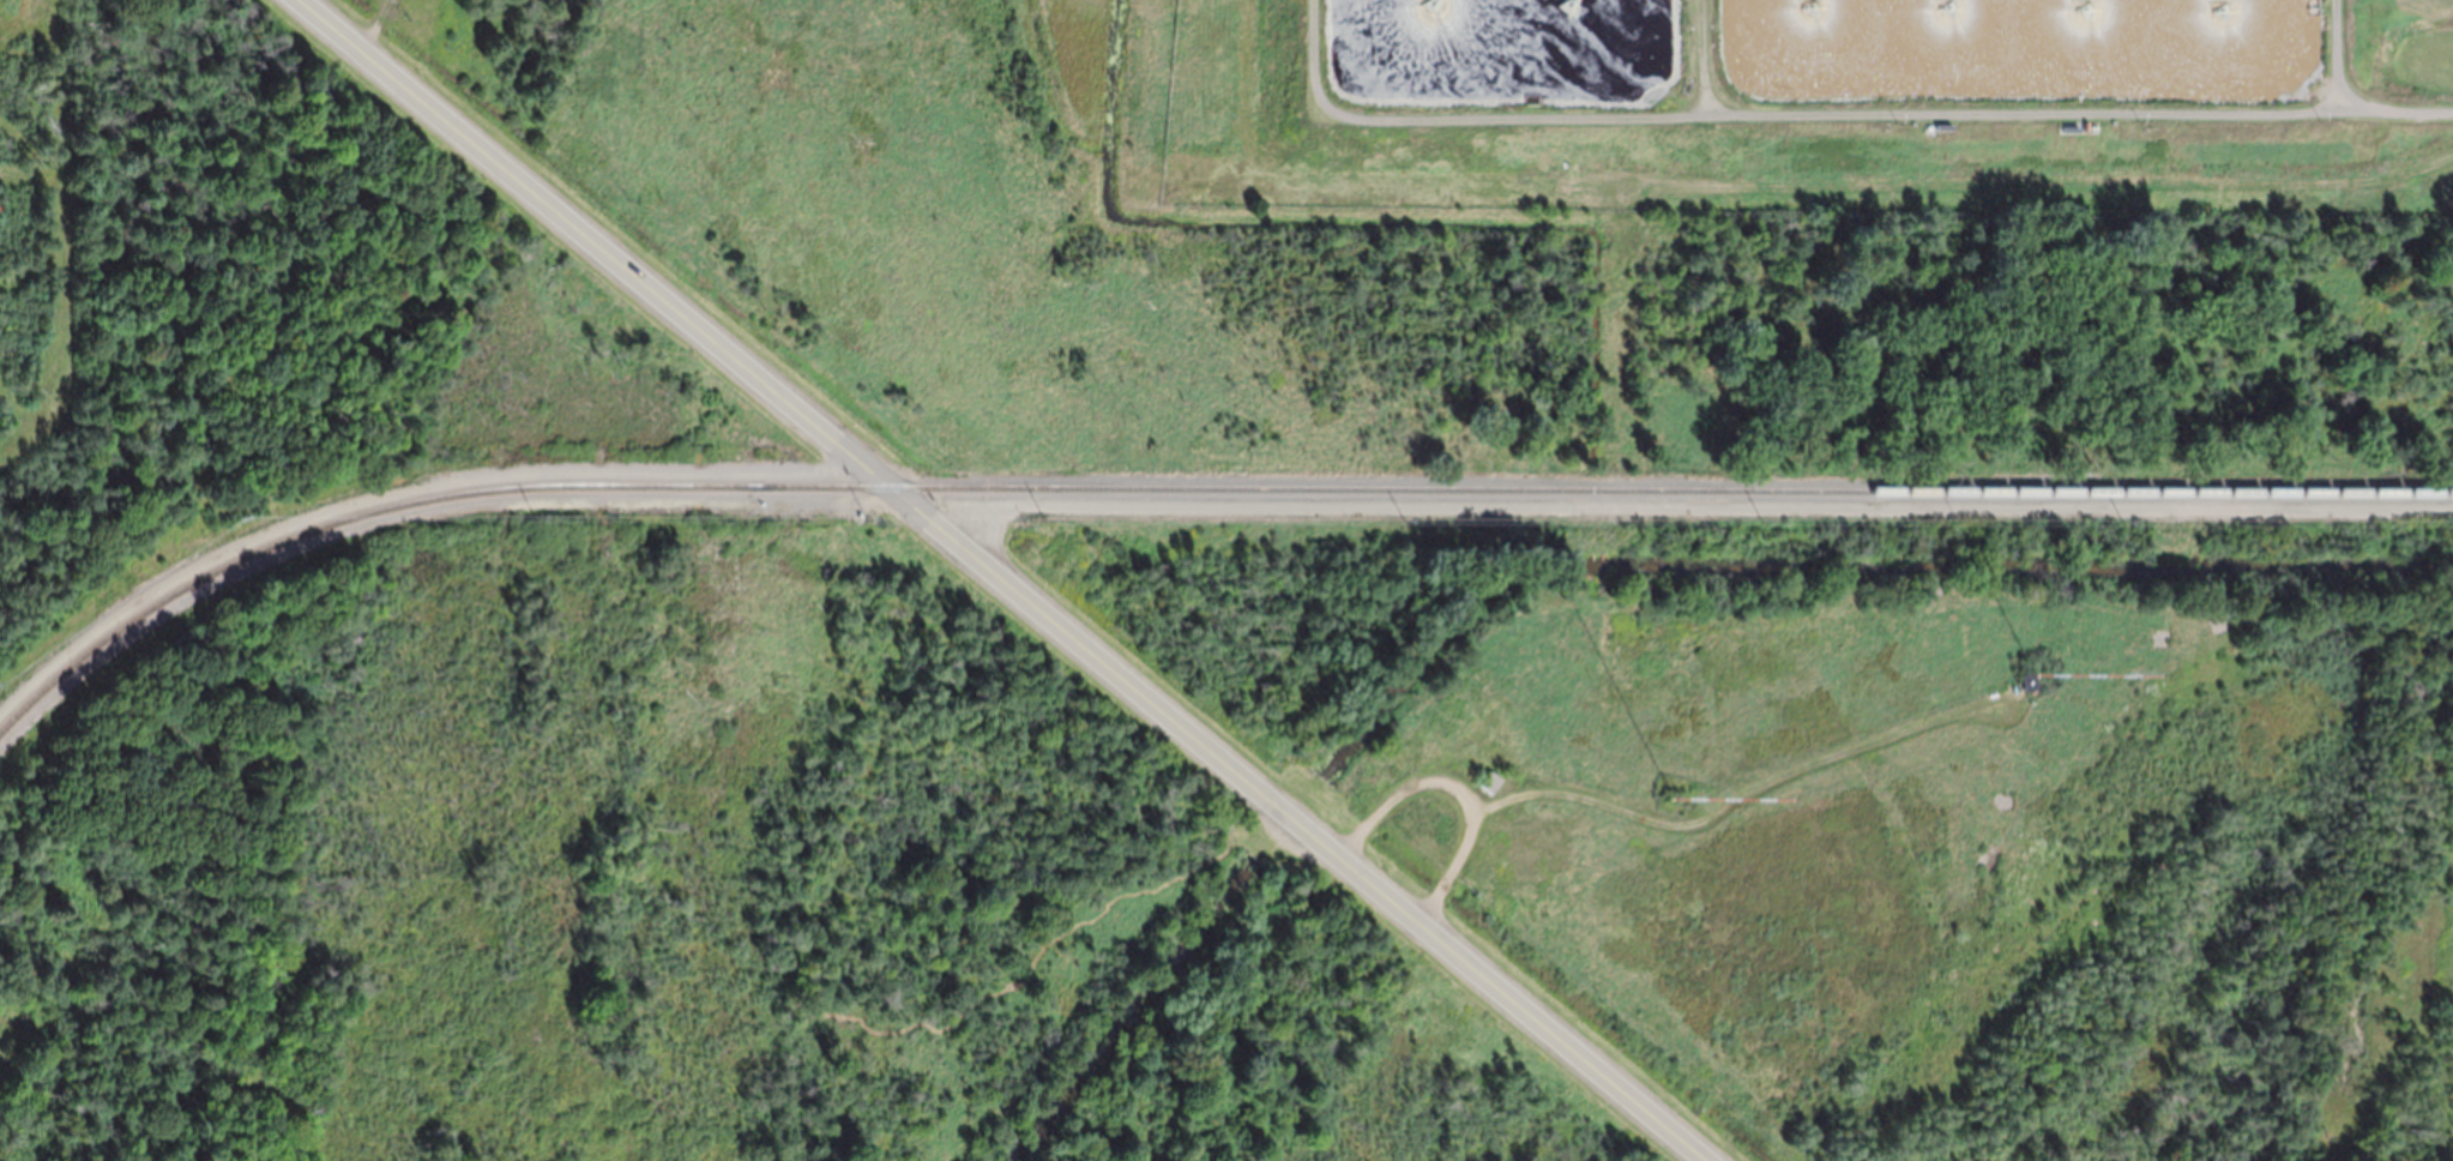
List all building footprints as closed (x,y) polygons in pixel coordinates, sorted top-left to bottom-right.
[(2025,692),(2019,674),(2032,669),(2038,687),(2025,692)] [(1491,792),(1479,783),(1490,769),(1502,777),(1491,792)]
